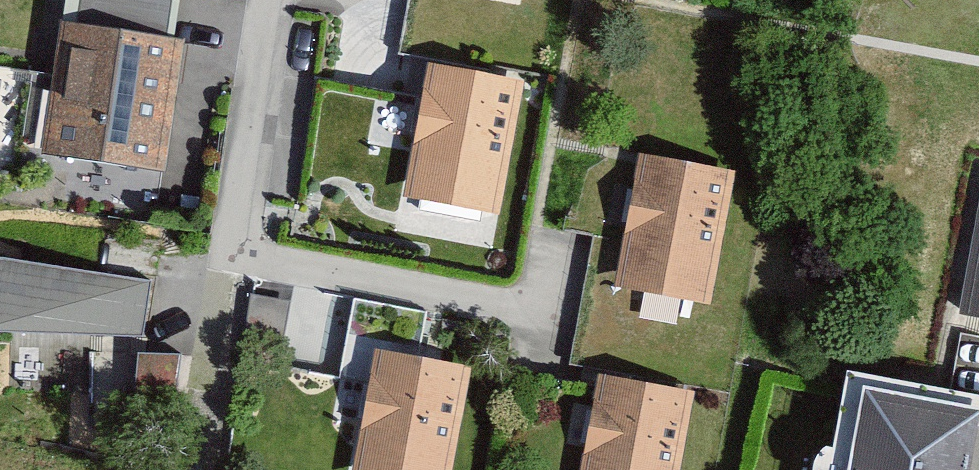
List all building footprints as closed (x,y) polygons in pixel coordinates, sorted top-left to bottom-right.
[(185,40),(67,21),(46,150),(164,170),(185,40)] [(444,65),(420,193),(506,207),(528,78),(444,65)] [(644,155),(621,284),(711,300),(734,171),(644,155)] [(964,309),(978,311),(978,227),(964,309)] [(138,326),(147,275),(0,254),(0,332),(138,326)] [(365,469),(454,469),(474,364),(389,348),(365,469)] [(835,469),(978,469),(978,397),(853,373),(835,469)] [(594,469),(691,469),(705,394),(613,375),(594,469)]
